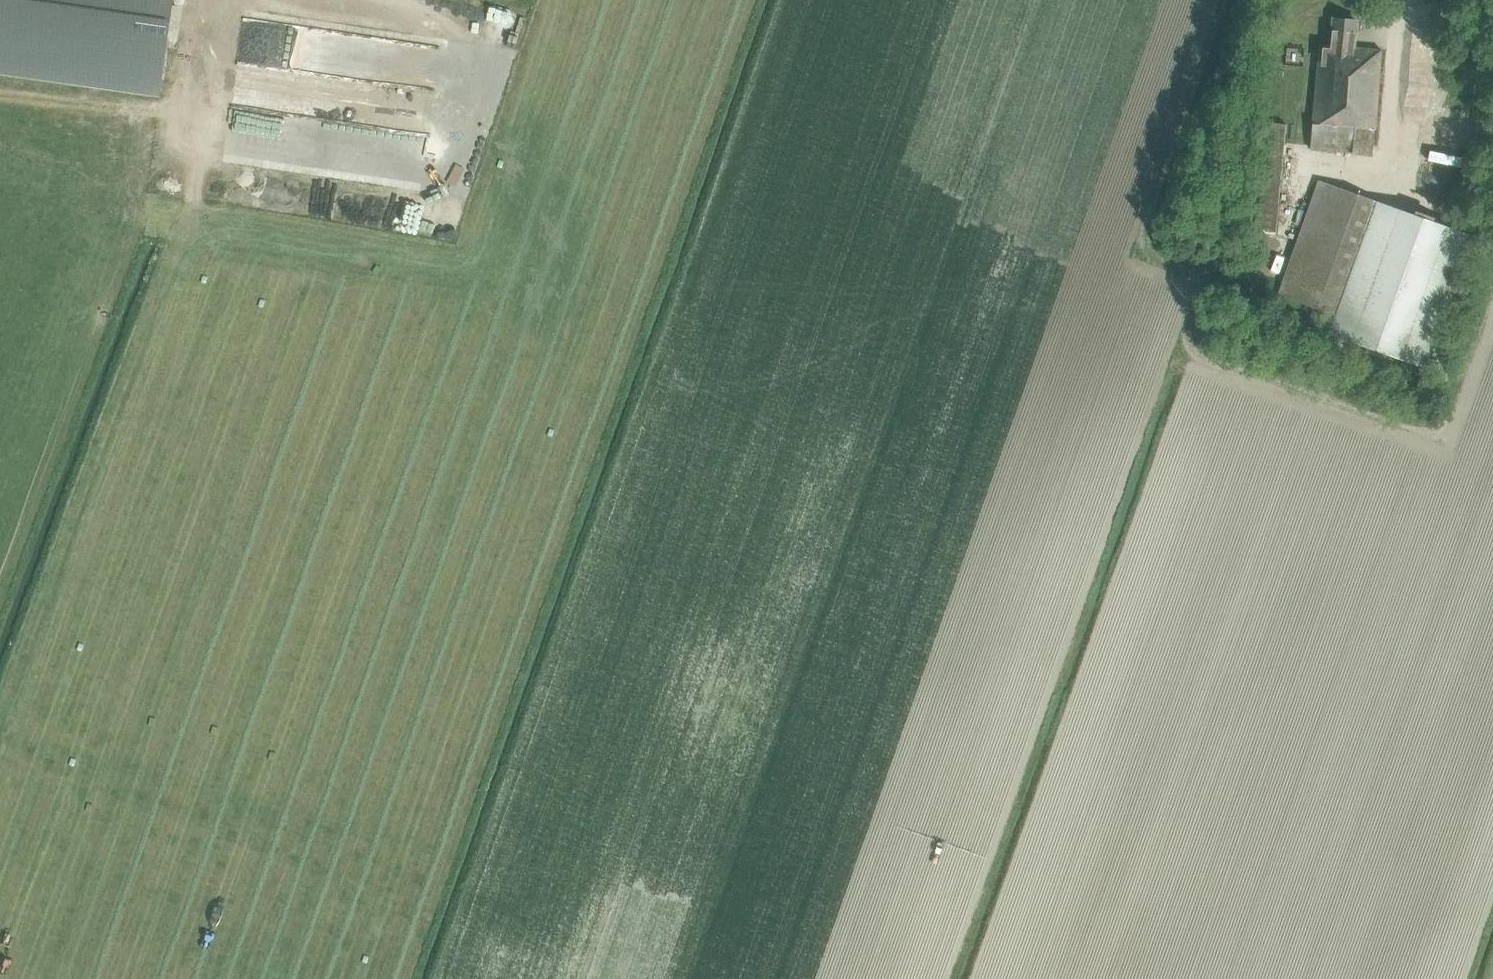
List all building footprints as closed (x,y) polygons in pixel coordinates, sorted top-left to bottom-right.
[(160,91),(173,0),(0,0),(0,68),(160,91)] [(1310,150),(1352,153),(1352,154),(1373,156),(1375,129),(1376,129),(1382,49),(1354,46),(1357,19),(1334,17),(1331,45),(1320,44),(1312,124),(1313,124),(1310,150)] [(1330,333),(1430,368),(1476,236),(1430,220),(1319,181),(1278,294),(1336,314),(1330,333)]
